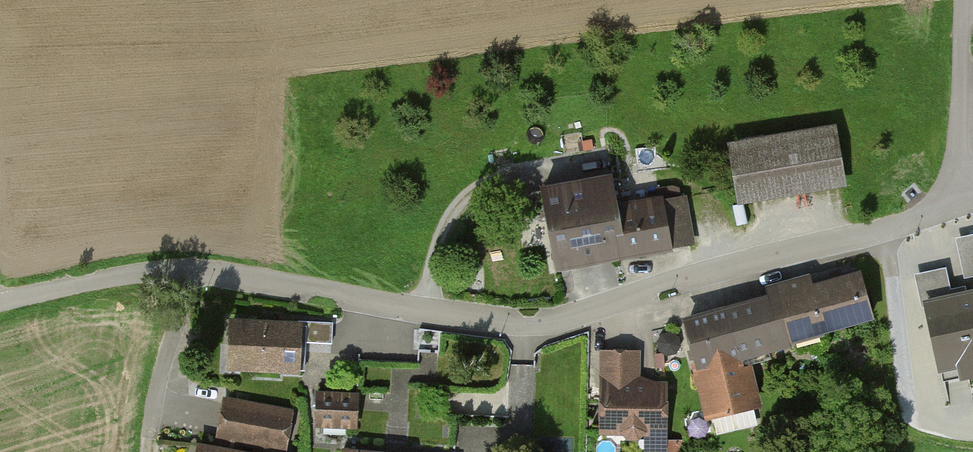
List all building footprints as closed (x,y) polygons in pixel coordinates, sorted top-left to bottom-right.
[(726,144),(736,207),(844,189),(834,126),(726,144)] [(540,191),(557,273),(695,246),(684,193),(617,207),(611,177),(540,191)] [(763,405),(751,364),(876,328),(858,268),(810,282),(808,275),(722,300),(724,309),(682,321),(711,420),(763,405)] [(926,309),(940,380),(972,373),(972,300),(926,309)] [(301,322),(228,320),(227,371),(300,373),(301,322)] [(599,354),(599,437),(644,437),(644,451),(665,451),(665,384),(639,384),(639,354),(599,354)] [(337,393),(317,393),(316,427),(357,428),(357,393),(337,393)] [(215,443),(267,451),(285,451),(292,410),(222,399),(215,443)]
